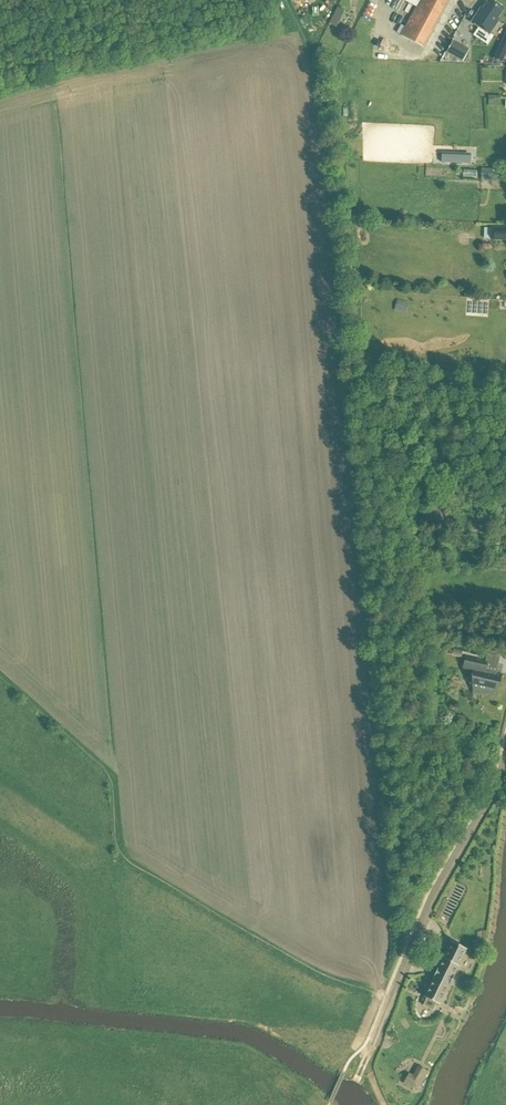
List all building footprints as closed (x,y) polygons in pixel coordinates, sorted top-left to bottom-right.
[(417,7),(401,36),(424,48),(449,0),(402,0),(417,7)] [(497,19),(503,9),(490,0),(489,0),(483,9),(481,8),(471,24),(489,36),(499,20),(497,19)] [(330,23),(336,26),(343,11),(337,8),(330,23)] [(502,39),(493,59),(494,59),(490,65),(500,66),(505,53),(505,40),(502,39)] [(469,49),(453,40),(446,53),(444,58),(451,61),(454,57),(462,62),(469,49)] [(440,163),(469,164),(470,153),(440,153),(440,163)] [(497,170),(492,170),(492,169),(481,169),(481,180),(492,180),(498,180),(498,172),(497,172),(497,170)] [(491,228),(490,240),(505,240),(505,228),(491,228)] [(409,303),(398,300),(395,310),(407,313),(409,303)] [(447,512),(426,509),(424,526),(445,528),(447,512)] [(452,654),(461,656),(463,648),(454,646),(452,654)] [(473,679),(474,694),(484,694),(487,691),(495,693),(497,685),(499,686),(502,675),(495,674),(495,673),(489,672),(490,671),(485,670),(487,661),(488,662),(488,661),(466,656),(466,657),(463,670),(474,672),(472,679),(473,679)] [(466,949),(451,941),(423,997),(439,1005),(466,949)] [(412,1075),(407,1072),(402,1083),(417,1091),(427,1071),(417,1066),(412,1075)]
